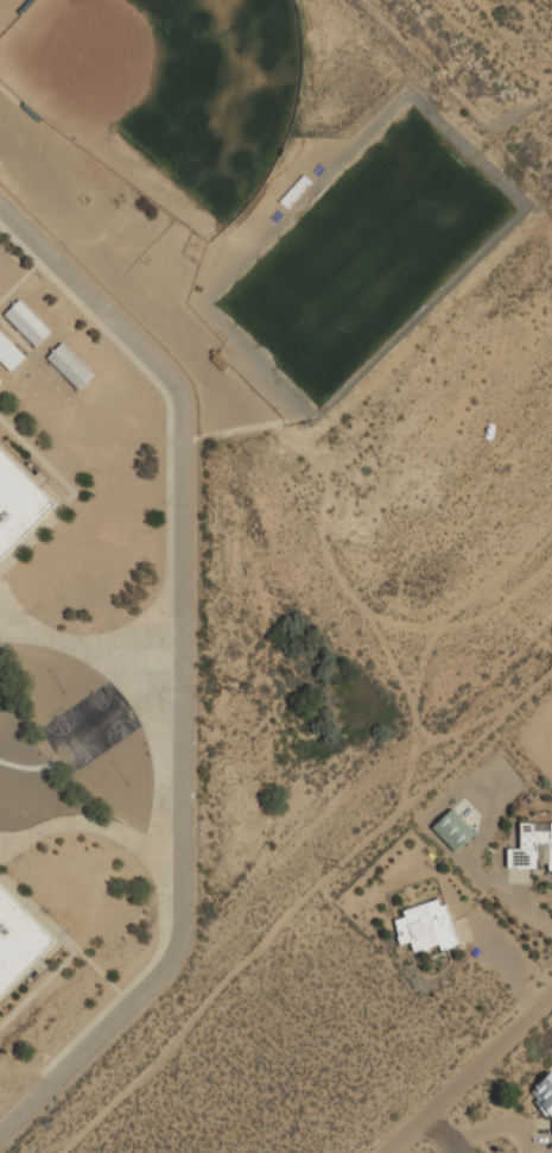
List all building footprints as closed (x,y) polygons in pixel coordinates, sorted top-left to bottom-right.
[(2,315),(34,347),(50,332),(18,300),(2,315)] [(0,333),(0,363),(9,372),(24,357),(0,333)] [(94,374),(61,342),(45,358),(77,390),(94,374)] [(0,448),(0,557),(55,504),(0,448)] [(475,833),(452,808),(432,827),(455,852),(475,833)] [(506,869),(551,870),(551,823),(519,823),(519,849),(506,849),(506,869)] [(33,966),(42,966),(40,956),(55,943),(0,886),(0,998),(33,966)] [(393,921),(400,946),(411,943),(413,952),(438,945),(439,951),(457,945),(444,899),(401,911),(402,918),(393,921)] [(535,1073),(537,1117),(551,1117),(551,1073),(535,1073)]
